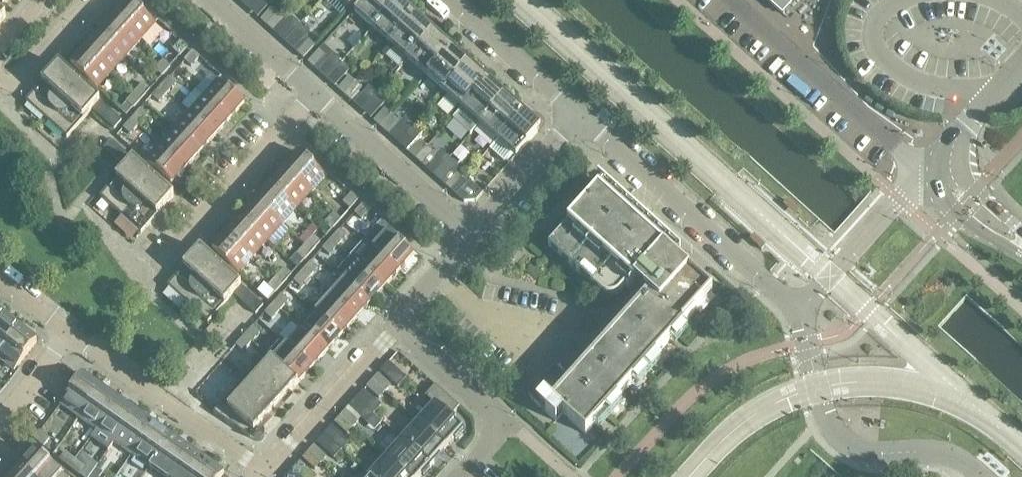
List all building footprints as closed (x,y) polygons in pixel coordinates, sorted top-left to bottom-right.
[(373,27),(397,1),(395,0),(365,0),(355,11),(373,27)] [(783,14),(784,13),(782,11),(791,0),(768,0),(783,14)] [(130,1),(115,17),(140,40),(154,23),(130,1)] [(397,1),(373,27),(391,43),(413,19),(404,11),(406,9),(397,1)] [(267,25),(278,13),(272,7),(261,20),(267,25)] [(267,25),(274,31),(285,19),(278,13),(267,25)] [(140,40),(115,17),(101,33),(126,55),(140,40)] [(413,19),(391,43),(408,59),(432,33),(423,24),(421,26),(413,19)] [(126,55),(101,33),(87,49),(112,71),(126,55)] [(432,33),(408,59),(426,75),(448,51),(440,43),(441,41),(432,33)] [(188,46),(181,40),(173,50),(180,56),(188,46)] [(303,58),(315,45),(308,40),(297,52),(303,58)] [(112,71),(87,49),(66,72),(82,87),(88,80),(97,88),(112,71)] [(191,66),(200,57),(193,50),(184,60),(191,66)] [(326,55),(319,50),(308,62),(314,68),(326,55)] [(448,51),(426,75),(444,91),(468,65),(458,56),(457,58),(448,51)] [(162,76),(170,67),(163,60),(155,70),(162,76)] [(468,65),(444,91),(447,95),(443,99),(454,108),(458,104),(461,107),(484,83),(475,75),(477,73),(468,65)] [(82,87),(66,72),(58,66),(27,101),(66,137),(91,109),(114,129),(122,121),(100,101),(98,101),(82,87)] [(344,95),(356,82),(349,76),(338,89),(344,95)] [(176,84),(169,77),(160,87),(167,94),(176,84)] [(218,81),(203,97),(228,119),(243,103),(218,81)] [(344,95),(351,101),(362,88),(356,82),(344,95)] [(135,92),(142,99),(150,89),(143,83),(135,92)] [(373,116),(388,99),(370,83),(355,99),(373,116)] [(484,83),(461,107),(479,123),(503,97),(494,88),(492,90),(484,83)] [(167,94),(160,87),(152,96),(159,102),(167,94)] [(127,102),(121,110),(127,115),(133,108),(134,108),(142,99),(135,92),(127,102)] [(203,97),(189,113),(214,135),(228,119),(203,97)] [(503,97),(479,123),(497,139),(519,114),(511,107),(513,105),(503,97)] [(380,126),(391,114),(385,108),(374,121),(380,126)] [(148,116),(141,110),(132,119),(139,126),(148,116)] [(189,113),(175,129),(200,151),(214,135),(189,113)] [(380,126),(387,133),(398,120),(391,114),(380,126)] [(519,114),(497,139),(489,148),(503,160),(507,160),(513,154),(515,155),(539,129),(530,121),(528,122),(519,114)] [(139,126),(132,119),(124,129),(131,135),(139,126)] [(175,129),(160,144),(185,167),(200,151),(175,129)] [(133,160),(111,141),(110,140),(103,148),(126,168),(100,196),(140,232),(172,196),(165,190),(149,175),(132,161),(133,160)] [(415,158),(426,146),(420,140),(409,153),(415,158)] [(146,161),(155,169),(149,175),(165,190),(185,167),(160,144),(146,161)] [(415,158),(422,165),(433,152),(426,146),(415,158)] [(449,178),(457,157),(438,149),(429,170),(449,178)] [(299,154),(285,170),(309,193),(324,176),(299,154)] [(309,193),(285,170),(270,186),(295,208),(309,193)] [(451,190),(462,177),(456,172),(445,185),(451,190)] [(451,190),(458,197),(469,184),(462,177),(451,190)] [(680,254),(627,207),(598,181),(597,181),(604,187),(599,192),(598,190),(548,246),(600,293),(605,296),(609,297),(614,296),(618,293),(625,285),(629,289),(634,282),(648,296),(572,381),(556,367),(559,365),(559,364),(534,379),(530,384),(528,389),(529,396),(533,400),(556,421),(562,413),(585,434),(704,302),(700,298),(708,289),(686,270),(683,275),(670,264),(679,255),(680,254)] [(295,208),(270,186),(256,202),(281,224),(295,208)] [(359,199),(351,193),(343,203),(350,209),(359,199)] [(800,210),(788,199),(783,204),(795,215),(800,210)] [(281,224),(256,202),(242,218),(267,240),(275,247),(289,232),(281,224)] [(363,203),(355,213),(362,219),(370,210),(363,203)] [(332,229),(341,219),(334,213),(325,223),(332,229)] [(267,240),(242,218),(228,234),(253,256),(267,240)] [(346,237),(339,230),(331,239),(338,246),(346,237)] [(387,231),(372,247),(398,270),(412,255),(387,231)] [(253,256),(228,234),(207,257),(223,271),(229,265),(238,272),(253,256)] [(762,249),(767,244),(755,234),(750,239),(762,249)] [(312,252),(320,242),(313,236),(305,246),(312,252)] [(338,246),(331,239),(322,249),(330,255),(338,246)] [(312,252),(305,246),(296,255),(304,261),(312,252)] [(398,270),(372,247),(358,264),(383,286),(398,270)] [(241,287),(223,271),(207,257),(201,251),(169,287),(209,322),(234,295),(256,315),(264,306),(242,287),(241,287)] [(318,269),(311,263),(302,272),(309,278),(318,269)] [(383,286),(358,264),(344,280),(369,302),(383,286)] [(283,284),(292,275),(284,268),(276,277),(283,284)] [(309,278),(302,272),(294,281),(301,288),(309,278)] [(283,284),(276,277),(268,287),(275,293),(283,284)] [(369,302),(344,280),(329,296),(354,318),(369,302)] [(289,301),(282,295),(274,304),(281,310),(289,301)] [(354,318),(329,296),(315,312),(340,334),(354,318)] [(281,310),(274,304),(265,314),(272,320),(281,310)] [(340,334),(315,312),(301,328),(326,350),(340,334)] [(0,317),(0,351),(18,328),(1,315),(0,317)] [(260,333),(253,327),(245,336),(252,343),(260,333)] [(0,351),(0,359),(14,370),(35,342),(18,328),(0,351)] [(326,350),(301,328),(286,344),(311,366),(326,350)] [(252,343),(245,336),(236,346),(244,352),(252,343)] [(311,366),(286,344),(281,340),(267,356),(272,360),(297,382),(311,366)] [(395,384),(406,375),(392,359),(381,368),(395,384)] [(253,431),(297,382),(272,360),(228,409),(253,431)] [(391,385),(378,374),(372,381),(384,392),(391,385)] [(100,388),(81,376),(61,404),(79,417),(100,388)] [(384,392),(372,381),(367,387),(379,398),(384,392)] [(459,407),(435,385),(425,397),(433,405),(418,422),(445,447),(461,428),(449,418),(459,407)] [(117,401),(100,388),(79,417),(97,429),(117,401)] [(135,413),(117,401),(97,429),(114,442),(135,413)] [(352,428),(359,421),(346,410),(340,417),(352,428)] [(152,425),(135,413),(114,442),(132,454),(152,425)] [(352,428),(340,417),(335,423),(347,434),(352,428)] [(333,422),(316,441),(333,456),(350,438),(333,422)] [(445,447),(418,422),(402,440),(429,465),(445,447)] [(170,437),(152,425),(132,454),(149,466),(170,437)] [(96,430),(84,448),(93,454),(105,435),(96,430)] [(39,431),(33,438),(43,447),(49,439),(39,431)] [(149,466),(165,476),(168,476),(187,450),(170,437),(149,466)] [(402,440),(386,458),(407,476),(418,476),(429,465),(402,440)] [(320,464),(327,457),(314,446),(308,452),(320,464)] [(36,449),(21,466),(34,476),(67,476),(36,449)] [(187,450),(168,476),(194,476),(205,462),(187,450)] [(60,460),(70,468),(76,460),(66,452),(60,460)] [(320,464),(308,452),(303,458),(315,470),(320,464)] [(386,458),(370,476),(371,476),(407,476),(386,458)] [(76,460),(70,468),(79,475),(85,467),(76,460)] [(205,462),(194,476),(221,476),(223,475),(205,462)] [(21,466),(11,476),(34,476),(21,466)]
